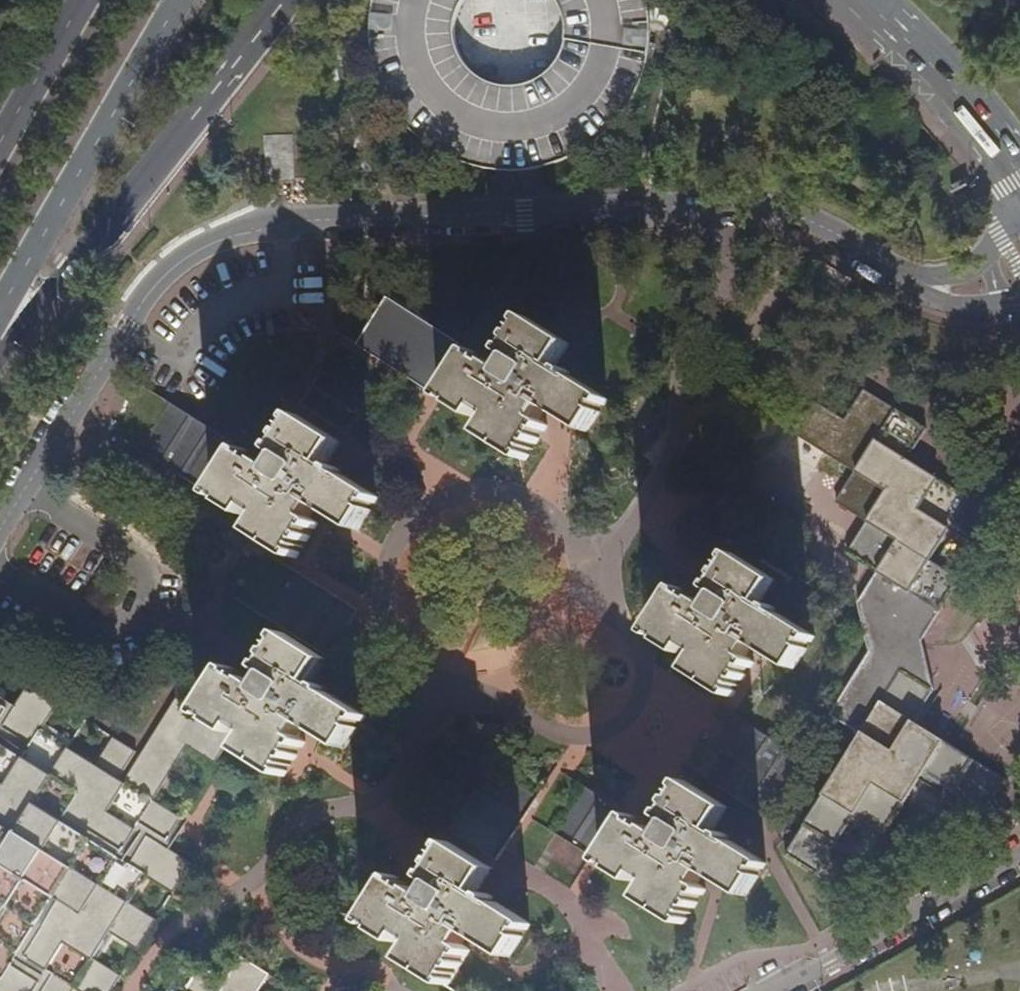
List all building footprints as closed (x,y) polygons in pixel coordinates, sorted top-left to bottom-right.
[(637,84),(641,73),(645,57),(647,47),(647,33),(647,30),(647,18),(645,6),(644,0),(561,0),(566,10),(568,16),(570,22),(570,32),(570,33),(569,44),(567,51),(565,57),(562,63),(558,68),(552,75),(547,79),(543,82),(535,86),(523,90),(512,91),(501,90),(489,86),(480,82),(474,77),(469,72),(463,65),(457,55),(455,51),(454,43),(452,31),(454,20),(457,8),(462,0),(376,0),(376,2),(374,14),(373,28),(373,42),(375,54),(378,71),(383,84),(388,95),(398,112),(412,128),(419,135),(432,145),(447,153),(455,158),(471,163),(485,167),(494,168),(509,169),(521,169),(535,167),(544,165),(554,162),(563,159),(573,153),(584,147),(596,139),(605,131),(613,123),(622,111),(630,99),(637,84)] [(306,180),(320,180),(319,135),(264,136),(266,180),(306,180)] [(356,346),(431,394),(461,347),(386,300),(356,346)] [(472,354),(442,401),(447,405),(450,401),(456,404),(457,403),(477,416),(481,411),(492,418),(484,431),(504,444),(501,451),(524,465),(529,458),(525,454),(532,445),(536,447),(539,442),(535,440),(540,432),(544,434),(548,427),(541,423),(548,411),(576,429),(581,432),(594,412),(598,413),(601,408),(603,409),(606,404),(569,381),(571,378),(564,373),(562,375),(557,372),(552,369),(565,346),(524,320),(520,326),(523,328),(516,338),(514,337),(510,343),(513,346),(510,350),(507,348),(502,355),(511,361),(503,375),(489,366),(486,369),(476,363),(478,359),(472,354)] [(302,406),(348,435),(387,372),(340,343),(302,406)] [(571,349),(565,346),(552,369),(557,372),(571,349)] [(833,781),(828,789),(787,855),(819,877),(838,848),(864,865),(904,804),(934,823),(954,792),(984,811),(1005,780),(914,722),(933,690),(922,641),(960,580),(930,560),(969,498),(908,458),(928,429),(866,390),(846,420),(816,401),(796,433),(855,471),(836,501),(867,521),(847,553),(876,574),(859,602),(871,651),(833,712),(863,732),(833,781)] [(457,403),(456,404),(453,409),(473,422),(477,416),(457,403)] [(233,444),(171,404),(141,450),(203,491),(233,444)] [(601,416),(598,413),(594,412),(581,432),(588,436),(601,416)] [(322,463),(336,442),(296,416),(293,422),(297,425),(291,433),(287,431),(282,439),(286,442),(282,446),(278,445),(274,451),(283,457),(274,470),(261,462),(259,466),(247,459),(249,455),(244,451),(213,497),(219,502),(222,498),(226,501),(229,498),(249,511),(251,508),(265,516),(258,527),(276,539),(273,545),(297,560),(300,555),(296,552),(302,543),(305,545),(311,538),(307,535),(311,529),(314,532),(319,524),(311,520),(318,508),(352,529),(366,509),(369,510),(372,505),(374,506),(378,501),(340,476),(343,472),(334,467),(332,470),(329,467),(322,463)] [(504,444),(484,431),(480,437),(501,451),(504,444)] [(341,448),(336,442),(322,463),(329,467),(341,448)] [(229,498),(226,501),(225,509),(245,522),(249,511),(229,498)] [(371,516),(369,510),(366,509),(352,529),(358,536),(371,516)] [(276,539),(258,527),(254,535),(273,545),(276,539)] [(780,611),(770,605),(768,607),(760,602),(774,578),(735,553),(731,560),(735,562),(730,571),(725,569),(720,576),(724,579),(721,584),(717,582),(713,588),(720,593),(713,607),(701,600),(698,604),(685,596),(687,592),(680,587),(651,634),(658,639),(660,636),(665,640),(668,636),(688,648),(691,644),(703,651),(695,664),(714,676),(709,682),(720,690),(734,698),(739,692),(735,689),(741,680),(744,682),(749,675),(746,672),(750,666),(754,667),(757,662),(750,657),(758,644),(793,666),(805,646),(811,650),(818,639),(779,614),(780,611)] [(297,576),(266,622),(281,632),(331,664),(350,633),(360,617),(347,608),(297,576)] [(768,603),(780,581),(774,578),(760,602),(768,607),(770,605),(768,603)] [(668,636),(665,640),(663,644),(684,656),(688,648),(668,636)] [(228,670),(201,716),(234,736),(238,730),(251,737),(243,749),(262,761),(258,767),(282,781),(286,775),(283,773),(291,762),(294,764),(298,759),(294,756),(297,751),(301,754),(306,746),(298,740),(305,729),(339,750),(353,728),(356,730),(360,726),(362,727),(365,721),(326,697),(328,694),(322,689),(320,692),(315,689),(309,685),(322,663),(284,638),(280,643),(283,646),(276,657),(273,654),(269,661),(272,663),(268,670),(264,668),(261,674),(268,679),(260,691),(250,685),(247,688),(233,679),(236,675),(228,670)] [(793,666),(799,669),(811,650),(805,646),(793,666)] [(328,667),(322,663),(309,685),(315,689),(328,667)] [(691,671),(709,682),(714,676),(695,664),(691,671)] [(28,687),(16,705),(10,714),(0,708),(0,972),(4,974),(0,980),(0,990),(64,990),(67,986),(73,990),(111,990),(119,978),(92,961),(86,957),(102,931),(108,935),(135,953),(154,924),(128,906),(120,901),(137,874),(144,879),(170,895),(189,867),(162,849),(172,834),(180,822),(153,805),(145,800),(179,743),(186,748),(214,766),(232,738),(176,704),(145,752),(123,786),(115,781),(134,752),(112,739),(94,767),(89,773),(35,740),(39,733),(57,706),(28,687)] [(708,778),(745,721),(721,706),(684,764),(708,778)] [(708,778),(770,818),(800,771),(804,763),(807,760),(745,721),(708,778)] [(353,728),(339,750),(346,754),(360,733),(356,730),(353,728)] [(94,767),(39,733),(35,740),(89,773),(94,767)] [(173,770),(186,748),(179,743),(145,800),(153,805),(173,770)] [(262,761),(243,749),(239,756),(258,767),(262,761)] [(833,781),(804,763),(800,771),(828,789),(833,781)] [(538,796),(491,766),(474,793),(451,829),(498,858),(538,796)] [(631,813),(600,862),(606,866),(609,863),(614,866),(617,862),(636,875),(639,871),(653,880),(646,891),(664,903),(661,908),(684,923),(688,917),(685,915),(691,906),(694,907),(699,900),(696,897),(699,892),(702,894),(708,886),(700,881),(707,870),(741,891),(754,870),(756,872),(760,866),(764,867),(767,863),(726,839),(729,835),(723,831),(720,834),(716,832),(709,827),(723,804),(684,779),(680,786),(683,788),(677,796),(674,795),(669,803),(672,806),(669,810),(666,809),(661,816),(669,822),(662,833),(651,826),(648,830),(635,822),(637,817),(631,813)] [(621,807),(585,785),(556,833),(591,855),(621,807)] [(716,832),(731,808),(723,804),(709,827),(716,832)] [(486,866),(446,841),(444,844),(447,846),(441,856),(438,854),(433,861),(436,864),(433,869),(429,868),(424,875),(433,881),(425,893),(416,887),(414,886),(411,888),(399,881),(401,877),(393,873),(390,877),(364,919),(370,924),(373,921),(380,925),(382,922),(400,934),(403,930),(415,938),(408,949),(428,962),(424,968),(447,983),(452,976),(449,974),(455,965),(458,966),(462,961),(458,958),(461,952),(465,954),(467,951),(470,947),(462,941),(470,929),(505,950),(517,931),(519,932),(524,926),(528,928),(531,922),(492,897),(494,895),(487,891),(485,893),(480,890),(474,886),(486,866)] [(617,862),(614,866),(612,870),(632,882),(636,875),(617,862)] [(493,870),(486,866),(474,886),(480,890),(493,870)] [(760,875),(756,872),(754,870),(741,891),(748,895),(760,875)] [(120,901),(128,906),(144,879),(137,874),(120,901)] [(664,903),(646,891),(642,896),(657,905),(661,908),(664,903)] [(382,922),(380,925),(378,928),(396,940),(400,934),(382,922)] [(86,957),(92,961),(108,935),(102,931),(86,957)] [(524,935),(519,932),(517,931),(505,950),(511,954),(524,935)] [(428,962),(408,949),(404,956),(424,968),(428,962)] [(245,954),(228,980),(204,964),(186,990),(259,990),(271,971),(245,954)]
